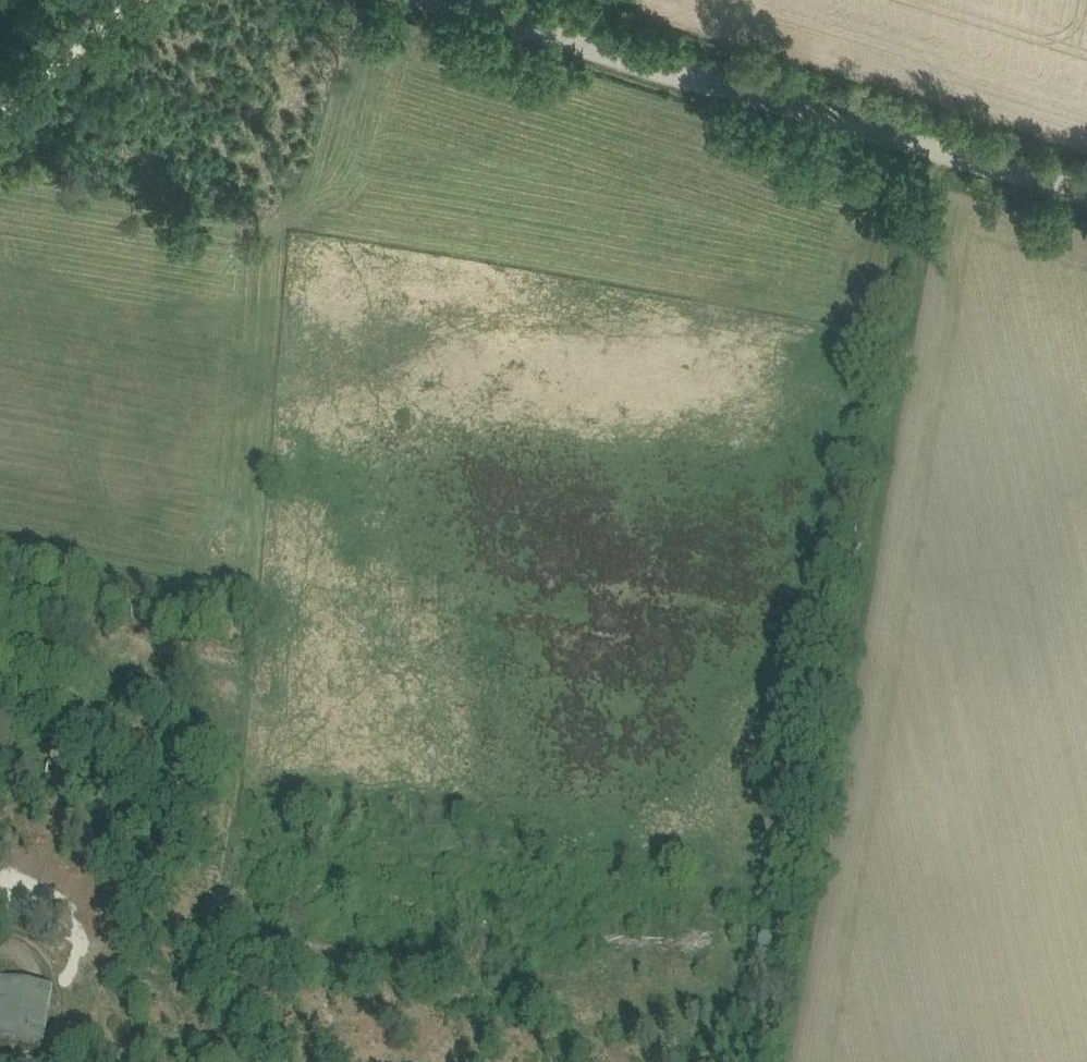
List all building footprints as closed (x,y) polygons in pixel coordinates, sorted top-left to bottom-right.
[(67,765),(51,762),(48,776),(64,780),(67,765)] [(2,979),(0,988),(0,1037),(44,1045),(54,988),(2,979)]
